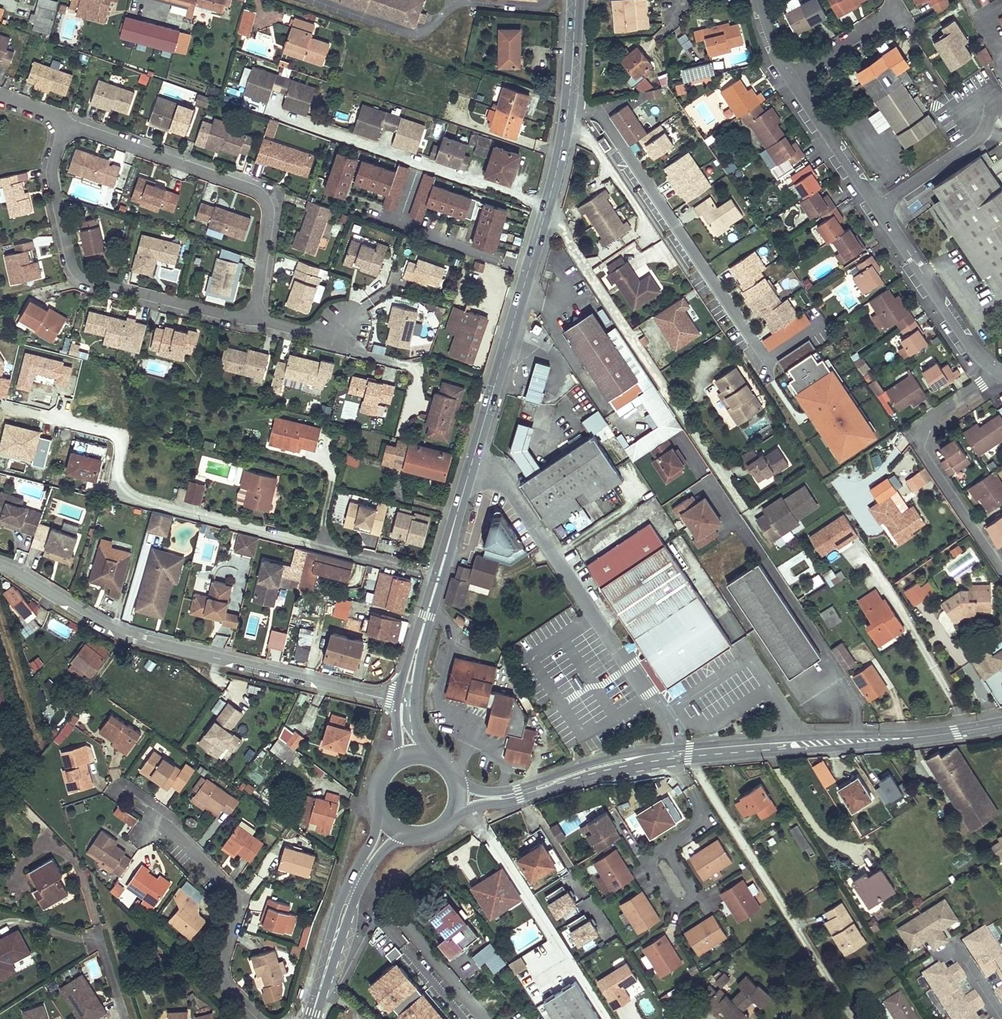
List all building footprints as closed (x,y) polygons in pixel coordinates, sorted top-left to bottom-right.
[(50,0),(40,0),(33,29),(42,31),(43,26),(52,28),(58,2),(50,0)] [(129,0),(72,0),(70,8),(78,10),(109,18),(110,13),(118,15),(121,2),(128,4),(129,0)] [(189,7),(187,16),(192,16),(195,5),(196,1),(196,0),(165,0),(189,7)] [(419,12),(422,1),(419,0),(339,0),(414,26),(416,21),(419,12)] [(616,30),(649,26),(647,0),(613,0),(616,30)] [(786,13),(798,36),(804,32),(803,29),(814,23),(827,17),(818,0),(811,0),(786,13)] [(838,16),(845,12),(845,13),(851,10),(850,7),(860,2),(863,0),(830,0),(838,16)] [(223,8),(196,1),(195,5),(221,12),(223,8)] [(860,2),(850,7),(851,10),(861,4),(860,2)] [(254,11),(244,8),(241,21),(250,23),(254,11)] [(118,15),(110,13),(109,18),(78,10),(76,15),(115,25),(118,15)] [(419,12),(416,21),(423,23),(426,14),(419,12)] [(315,26),(295,18),(286,45),(305,52),(303,57),(323,64),(330,44),(310,38),(315,26)] [(956,19),(943,27),(947,33),(936,41),(953,68),(972,55),(964,42),(956,28),(960,26),(956,19)] [(137,41),(174,51),(180,31),(143,21),(137,41)] [(250,23),(241,21),(239,28),(248,31),(250,23)] [(712,26),(694,30),(696,40),(706,38),(710,52),(731,47),(744,44),(738,23),(730,25),(731,26),(721,29),(720,27),(713,29),(712,26)] [(814,23),(803,29),(804,32),(816,26),(814,23)] [(960,26),(956,28),(964,42),(968,39),(960,26)] [(522,30),(500,29),(500,68),(520,68),(521,46),(522,46),(522,30)] [(174,51),(182,54),(187,33),(180,31),(174,51)] [(677,37),(684,50),(693,45),(685,32),(677,37)] [(187,33),(182,54),(185,54),(191,34),(187,33)] [(10,38),(0,35),(0,58),(2,59),(1,62),(9,65),(14,52),(6,49),(10,38)] [(638,47),(623,60),(634,73),(627,80),(633,87),(636,85),(641,92),(656,88),(646,76),(654,69),(651,65),(652,64),(638,47)] [(975,53),(982,66),(993,60),(985,47),(975,53)] [(897,48),(859,72),(865,81),(890,64),(896,74),(904,68),(909,65),(897,48)] [(73,75),(34,61),(27,80),(35,83),(50,88),(66,94),(73,75)] [(712,61),(681,68),(685,81),(715,74),(712,61)] [(890,64),(865,81),(876,98),(901,80),(904,84),(912,79),(904,68),(896,74),(890,64)] [(316,88),(253,67),(245,93),(268,101),(273,88),(288,93),(283,106),(307,114),(316,88)] [(138,82),(147,84),(149,75),(141,73),(138,82)] [(656,77),(659,86),(669,83),(666,74),(656,77)] [(740,79),(722,91),(739,117),(761,102),(752,88),(748,91),(740,79)] [(99,80),(91,103),(98,106),(99,103),(112,107),(128,113),(135,92),(99,80)] [(901,80),(876,98),(887,115),(913,97),(904,85),(904,84),(901,80)] [(677,95),(686,93),(684,82),(675,84),(677,95)] [(50,88),(35,83),(34,87),(49,92),(50,88)] [(505,87),(500,86),(493,107),(498,109),(505,87)] [(530,95),(505,87),(498,109),(523,118),(530,95)] [(913,97),(887,115),(899,133),(925,116),(929,113),(917,95),(913,97)] [(164,106),(166,99),(158,97),(156,103),(164,106)] [(187,134),(196,110),(166,99),(164,106),(156,103),(148,124),(157,127),(158,124),(171,128),(187,134)] [(426,126),(363,104),(354,130),(378,139),(382,125),(398,130),(393,144),(417,152),(426,126)] [(435,110),(434,117),(446,121),(450,108),(444,105),(442,112),(435,110)] [(772,106),(750,122),(767,148),(785,135),(778,124),(782,121),(772,106)] [(454,109),(450,108),(446,121),(449,122),(454,109)] [(523,118),(498,109),(497,112),(494,121),(489,136),(511,143),(513,136),(517,137),(523,118)] [(497,112),(490,110),(487,119),(494,121),(497,112)] [(925,116),(899,133),(906,144),(936,124),(929,113),(925,116)] [(214,118),(212,124),(227,129),(229,123),(214,118)] [(269,118),(264,134),(275,137),(279,121),(269,118)] [(227,129),(212,124),(206,144),(220,149),(239,155),(240,152),(247,154),(253,138),(227,129)] [(681,132),(639,160),(656,185),(697,156),(681,132)] [(492,140),(473,133),(470,143),(476,145),(474,152),(486,156),(492,140)] [(785,135),(767,148),(778,164),(787,158),(791,164),(805,155),(801,149),(796,142),(791,144),(785,135)] [(440,147),(436,158),(460,167),(464,155),(468,144),(444,136),(440,147)] [(308,154),(264,139),(256,161),(265,165),(266,163),(286,170),(287,167),(291,168),(290,171),(301,175),(308,154)] [(630,145),(634,151),(641,146),(638,140),(630,145)] [(219,152),(220,149),(206,144),(204,147),(219,152)] [(434,144),(430,156),(436,158),(440,147),(434,144)] [(521,154),(496,146),(487,175),(511,183),(521,154)] [(114,186),(121,167),(114,164),(111,166),(108,165),(106,159),(76,149),(68,170),(114,186)] [(935,187),(943,198),(946,202),(937,208),(963,247),(972,241),(993,272),(1001,285),(1001,181),(982,152),(935,187)] [(315,156),(308,154),(301,175),(308,177),(315,156)] [(464,155),(460,167),(467,169),(471,157),(464,155)] [(398,210),(410,166),(398,163),(397,168),(361,157),(354,182),(387,191),(383,206),(398,210)] [(253,173),(259,175),(262,164),(256,162),(253,173)] [(810,163),(797,172),(801,179),(796,182),(805,197),(817,189),(822,186),(816,177),(812,172),(814,170),(810,163)] [(327,175),(319,172),(318,173),(315,182),(314,183),(323,186),(324,184),(336,189),(339,182),(326,177),(327,175)] [(0,178),(0,183),(1,187),(4,186),(11,217),(32,212),(29,197),(25,198),(24,193),(21,181),(18,182),(16,174),(0,178)] [(459,186),(430,176),(427,182),(437,186),(437,188),(454,193),(455,188),(458,189),(459,186)] [(174,212),(180,196),(166,191),(167,190),(155,186),(148,183),(149,180),(139,177),(131,199),(141,202),(143,198),(161,204),(160,207),(174,212)] [(822,186),(817,189),(824,199),(829,196),(822,186)] [(626,222),(609,196),(606,198),(602,194),(605,191),(604,189),(578,207),(579,209),(582,207),(585,212),(582,214),(599,240),(602,237),(606,242),(603,244),(604,246),(630,229),(629,227),(626,229),(623,224),(626,222)] [(805,197),(801,200),(812,217),(821,211),(833,203),(829,196),(824,199),(817,189),(805,197)] [(711,198),(694,209),(699,216),(702,213),(714,230),(727,222),(729,225),(742,216),(731,200),(718,208),(711,198)] [(937,208),(946,202),(943,198),(934,204),(937,208)] [(501,208),(478,199),(473,216),(478,218),(478,219),(497,226),(501,215),(499,215),(501,208)] [(317,213),(320,204),(309,201),(306,210),(308,211),(309,211),(317,213)] [(215,207),(201,203),(196,218),(200,220),(203,219),(210,222),(216,229),(244,239),(251,219),(232,212),(231,214),(228,213),(226,210),(216,206),(215,207)] [(833,203),(821,211),(823,215),(836,207),(833,203)] [(295,248),(314,254),(327,218),(330,219),(334,209),(320,204),(317,213),(309,211),(308,211),(301,232),(295,248)] [(836,207),(823,215),(826,220),(839,211),(836,207)] [(826,220),(818,225),(829,242),(833,239),(845,231),(838,220),(843,217),(839,211),(826,220)] [(105,250),(98,218),(82,222),(84,230),(81,230),(84,241),(86,240),(87,244),(84,244),(87,254),(88,254),(103,251),(105,250)] [(727,222),(714,230),(717,235),(730,227),(729,225),(727,222)] [(845,231),(833,239),(841,251),(847,260),(866,247),(862,240),(859,242),(855,236),(850,228),(845,231)] [(295,248),(301,232),(298,230),(293,247),(295,248)] [(160,257),(160,259),(176,263),(181,244),(142,235),(133,270),(152,275),(156,258),(157,256),(160,257)] [(352,240),(345,260),(362,266),(360,269),(378,276),(383,263),(380,260),(386,255),(389,247),(378,243),(376,249),(362,244),(352,240)] [(37,278),(33,262),(29,263),(26,251),(33,249),(31,241),(14,245),(16,253),(5,255),(11,284),(37,278)] [(993,272),(972,241),(963,247),(983,278),(993,272)] [(233,300),(236,289),(232,288),(234,281),(238,281),(242,264),(239,263),(241,255),(222,248),(220,258),(218,257),(213,277),(211,277),(208,290),(218,293),(217,296),(233,300)] [(103,251),(88,254),(90,261),(105,258),(103,251)] [(763,263),(755,251),(730,267),(735,275),(737,273),(739,276),(743,282),(741,284),(745,290),(743,291),(747,297),(750,301),(752,305),(757,312),(759,310),(763,316),(765,315),(769,321),(771,324),(769,326),(774,333),(799,316),(791,303),(787,306),(784,301),(782,303),(776,294),(771,286),(767,280),(761,271),(763,270),(760,265),(763,263)] [(847,260),(841,251),(836,255),(842,263),(847,260)] [(862,270),(854,277),(865,293),(883,280),(877,272),(881,269),(876,261),(872,255),(858,264),(862,270)] [(628,263),(624,257),(609,267),(613,273),(628,263)] [(417,264),(409,262),(404,277),(412,280),(414,276),(429,282),(440,286),(446,269),(419,259),(417,264)] [(362,266),(345,260),(344,263),(360,269),(362,266)] [(474,269),(484,272),(486,263),(476,260),(474,269)] [(320,268),(300,261),(297,269),(317,276),(320,268)] [(636,309),(663,291),(652,275),(642,282),(628,262),(628,263),(613,273),(610,275),(616,284),(618,282),(636,309)] [(317,276),(297,269),(294,277),(297,278),(293,289),(287,306),(308,313),(320,277),(317,276)] [(412,280),(428,285),(429,282),(414,276),(412,280)] [(320,300),(324,285),(319,284),(316,299),(320,300)] [(775,284),(771,286),(776,294),(780,292),(775,284)] [(889,289),(870,301),(888,327),(898,321),(903,329),(916,320),(901,298),(897,301),(889,289)] [(652,315),(675,351),(702,334),(687,310),(692,306),(684,295),(652,315)] [(30,301),(20,318),(37,329),(36,331),(53,341),(64,322),(47,312),(48,311),(47,311),(30,301)] [(418,312),(394,305),(392,314),(395,314),(392,327),(388,343),(409,348),(418,312)] [(447,308),(438,306),(437,311),(442,321),(447,308)] [(67,318),(49,308),(47,311),(48,311),(47,312),(64,322),(67,318)] [(486,320),(455,309),(452,317),(449,317),(448,319),(451,320),(447,330),(453,332),(454,331),(458,333),(451,354),(473,361),(486,320)] [(136,319),(127,317),(127,320),(110,316),(109,318),(105,317),(106,314),(89,310),(84,330),(105,336),(113,338),(113,339),(122,342),(120,348),(139,353),(147,325),(138,322),(137,325),(134,324),(135,322),(136,319)] [(594,311),(584,317),(574,315),(572,324),(569,339),(590,370),(593,368),(602,381),(599,384),(616,410),(641,393),(646,389),(639,378),(647,373),(617,328),(609,333),(594,311)] [(903,329),(902,329),(906,335),(901,339),(906,346),(899,350),(904,358),(928,342),(918,328),(920,326),(916,320),(903,329)] [(572,324),(563,330),(569,339),(572,324)] [(156,328),(151,349),(159,351),(160,351),(161,348),(183,354),(184,351),(192,354),(197,333),(188,331),(188,333),(179,331),(179,333),(175,332),(176,330),(165,327),(165,330),(156,328)] [(120,348),(122,342),(113,339),(113,338),(105,336),(103,343),(120,348)] [(809,342),(778,360),(836,461),(875,438),(827,355),(819,359),(809,342)] [(72,343),(70,351),(77,353),(79,345),(72,343)] [(263,379),(269,355),(261,353),(260,356),(248,353),(225,347),(220,368),(255,377),(263,379)] [(183,354),(161,348),(160,351),(159,351),(159,354),(182,360),(183,354)] [(288,364),(278,361),(271,391),(281,393),(285,376),(316,384),(316,386),(324,388),(327,375),(332,377),(335,363),(322,360),(321,363),(305,359),(305,362),(301,361),(302,358),(290,355),(288,364)] [(862,358),(855,363),(862,373),(870,368),(866,362),(865,362),(862,358)] [(937,362),(923,371),(934,388),(943,382),(948,378),(950,381),(957,377),(953,371),(948,363),(941,367),(937,362)] [(537,363),(526,400),(540,404),(551,367),(537,363)] [(593,368),(590,370),(599,384),(602,381),(593,368)] [(735,369),(716,381),(723,392),(732,406),(728,408),(738,423),(757,410),(748,396),(752,394),(735,369)] [(675,416),(647,373),(639,378),(646,389),(641,393),(662,425),(675,416)] [(913,373),(887,391),(899,409),(911,401),(914,405),(928,396),(913,373)] [(370,380),(353,376),(350,387),(358,389),(357,393),(365,396),(361,411),(376,415),(379,400),(380,397),(383,397),(382,401),(391,403),(395,387),(373,381),(373,383),(369,383),(370,380)] [(875,381),(870,384),(873,389),(878,385),(875,381)] [(460,399),(463,388),(442,382),(439,393),(437,401),(433,400),(431,408),(428,416),(432,417),(430,425),(427,435),(448,441),(451,430),(446,429),(451,414),(455,398),(460,399)] [(878,385),(873,389),(878,396),(883,392),(878,385)] [(348,397),(362,402),(364,397),(350,392),(348,397)] [(723,392),(719,394),(728,408),(732,406),(723,392)] [(752,394),(748,396),(757,410),(761,407),(752,394)] [(455,415),(460,399),(455,398),(451,414),(455,415)] [(511,451),(529,477),(543,468),(529,448),(542,405),(540,404),(526,400),(511,451)] [(584,420),(594,434),(608,424),(599,410),(584,420)] [(451,430),(455,415),(451,414),(446,429),(451,430)] [(964,433),(979,455),(1001,439),(1001,421),(998,415),(981,427),(978,423),(964,433)] [(684,429),(675,416),(662,425),(625,449),(634,462),(652,450),(668,439),(684,429)] [(321,430),(276,418),(273,431),(277,432),(274,445),(296,450),(299,441),(302,442),(317,446),(321,430)] [(572,448),(585,440),(581,433),(568,442),(572,448)] [(529,477),(521,482),(551,526),(569,514),(577,526),(589,518),(581,506),(623,478),(594,434),(585,440),(572,448),(543,468),(529,477)] [(956,438),(941,448),(947,457),(941,462),(950,475),(957,470),(953,464),(966,455),(956,438)] [(106,446),(75,439),(67,471),(96,478),(100,460),(103,460),(106,446)] [(675,451),(668,439),(652,450),(657,458),(653,461),(664,478),(670,474),(673,478),(683,471),(681,467),(687,463),(681,453),(678,455),(675,451)] [(453,454),(400,441),(398,448),(394,462),(404,464),(404,468),(447,479),(453,454)] [(398,448),(388,445),(384,463),(404,468),(404,464),(394,462),(398,448)] [(790,463),(779,447),(766,455),(765,453),(760,456),(755,447),(743,455),(741,456),(748,467),(750,466),(754,471),(760,480),(767,475),(775,470),(777,472),(790,463)] [(359,457),(349,455),(347,462),(357,464),(359,457)] [(277,478),(246,469),(242,487),(249,489),(245,505),(265,511),(268,496),(272,496),(277,478)] [(976,483),(969,488),(977,500),(980,498),(990,512),(1001,503),(1001,481),(995,470),(991,473),(976,483)] [(923,471),(907,481),(914,492),(930,481),(923,471)] [(673,478),(670,474),(664,478),(667,482),(673,478)] [(897,490),(888,478),(871,490),(879,502),(897,490)] [(190,483),(186,500),(200,504),(204,487),(190,483)] [(818,505),(805,486),(784,500),(783,500),(784,501),(767,513),(758,518),(772,540),(799,522),(797,519),(818,505)] [(1,490),(0,494),(0,517),(2,517),(12,520),(10,526),(34,535),(37,528),(42,513),(21,506),(11,502),(14,495),(1,490)] [(897,490),(879,502),(870,508),(880,524),(884,521),(895,538),(908,530),(910,533),(924,523),(913,506),(909,510),(897,490)] [(714,527),(721,523),(705,494),(695,500),(692,494),(673,505),(697,547),(719,535),(714,527)] [(24,498),(14,495),(11,502),(21,506),(24,498)] [(784,500),(782,497),(764,509),(767,513),(784,501),(783,500),(784,500)] [(344,521),(380,530),(387,504),(378,501),(376,508),(350,501),(344,521)] [(173,516),(153,511),(147,530),(166,536),(173,516)] [(415,516),(400,512),(394,536),(423,544),(430,518),(415,514),(415,516)] [(511,565),(528,554),(522,546),(501,513),(497,513),(487,547),(484,557),(511,565)] [(845,514),(810,537),(822,555),(837,545),(850,537),(851,539),(858,535),(845,514)] [(987,525),(993,534),(997,540),(995,541),(999,548),(1001,546),(1001,515),(987,525)] [(0,517),(0,524),(2,523),(10,526),(12,520),(2,517),(0,517)] [(343,525),(379,535),(380,530),(344,521),(343,525)] [(651,523),(587,565),(669,686),(732,644),(651,523)] [(70,557),(77,537),(52,528),(50,533),(37,528),(34,535),(30,545),(44,550),(45,547),(70,557)] [(910,533),(908,530),(895,538),(899,544),(912,536),(910,533)] [(239,531),(234,551),(255,556),(260,537),(239,531)] [(851,539),(850,537),(837,545),(838,548),(851,539)] [(110,542),(100,539),(99,544),(109,547),(110,542)] [(109,547),(99,544),(88,580),(101,584),(102,581),(106,582),(105,585),(110,586),(108,594),(116,597),(129,552),(109,547)] [(958,546),(951,550),(954,555),(961,550),(958,546)] [(160,550),(151,548),(146,567),(154,569),(160,550)] [(176,579),(182,557),(160,550),(154,569),(146,567),(134,609),(157,616),(167,583),(164,582),(166,576),(176,579)] [(316,554),(308,552),(305,566),(312,568),(316,554)] [(355,564),(316,554),(312,568),(310,574),(313,574),(314,570),(351,580),(355,564)] [(289,587),(294,568),(265,561),(255,600),(270,604),(276,584),(279,585),(289,587)] [(760,563),(728,583),(785,671),(796,673),(821,657),(760,563)] [(453,578),(446,601),(459,605),(466,582),(470,583),(473,570),(461,566),(457,579),(453,578)] [(829,586),(845,579),(841,569),(824,576),(829,586)] [(412,581),(381,573),(381,575),(385,577),(378,604),(404,610),(412,581)] [(385,577),(381,575),(374,603),(378,604),(385,577)] [(175,583),(176,579),(166,576),(164,582),(167,583),(157,616),(161,617),(171,581),(175,583)] [(233,585),(213,580),(210,595),(196,591),(192,608),(225,616),(226,611),(233,585)] [(903,589),(912,605),(936,592),(929,580),(920,585),(918,581),(903,589)] [(466,582),(459,605),(463,606),(470,583),(466,582)] [(279,585),(276,584),(270,604),(274,605),(279,585)] [(16,590),(13,586),(6,591),(10,596),(9,597),(29,623),(38,616),(18,589),(16,590)] [(873,622),(868,626),(878,641),(892,631),(894,635),(904,628),(885,600),(883,601),(876,590),(859,601),(873,622)] [(961,590),(943,602),(955,620),(964,613),(964,610),(975,609),(990,609),(990,590),(970,590),(961,590)] [(362,608),(346,604),(342,617),(346,618),(346,616),(360,619),(362,608)] [(820,611),(827,627),(840,621),(834,606),(820,611)] [(225,616),(192,608),(191,611),(224,619),(225,616)] [(240,615),(226,611),(225,616),(224,619),(223,622),(237,626),(240,615)] [(379,622),(373,621),(370,633),(378,634),(383,616),(380,615),(379,622)] [(403,621),(383,616),(378,634),(378,635),(398,640),(403,621)] [(466,622),(458,616),(454,621),(463,627),(466,622)] [(36,619),(20,629),(25,637),(41,627),(36,619)] [(315,629),(303,627),(296,657),(308,660),(315,629)] [(272,628),(267,658),(282,660),(287,631),(272,628)] [(892,631),(878,641),(880,644),(894,635),(892,631)] [(364,642),(334,633),(327,657),(347,663),(345,670),(355,674),(364,642)] [(842,642),(832,649),(845,669),(856,663),(842,642)] [(95,650),(87,643),(73,660),(74,662),(70,668),(76,673),(95,650)] [(106,657),(95,650),(76,673),(86,681),(91,674),(92,675),(106,657)] [(994,655),(1001,668),(1001,650),(994,655)] [(995,671),(983,654),(975,659),(985,678),(995,671)] [(39,656),(30,661),(35,668),(43,663),(39,656)] [(149,658),(144,666),(151,670),(155,663),(149,658)] [(446,695),(487,705),(491,691),(496,668),(455,658),(446,695)] [(872,665),(854,676),(869,698),(880,692),(878,689),(885,685),(872,665)] [(10,702),(3,681),(0,682),(0,705),(10,702)] [(496,692),(491,691),(487,705),(492,706),(496,692)] [(515,697),(496,692),(492,706),(487,729),(510,735),(504,759),(528,765),(536,733),(524,730),(527,717),(515,697)] [(230,730),(243,712),(230,703),(200,743),(218,756),(227,744),(235,750),(242,740),(230,730)] [(129,725),(113,713),(101,730),(115,740),(119,743),(117,746),(127,754),(142,732),(130,724),(129,725)] [(347,719),(333,715),(324,743),(345,750),(351,729),(344,728),(347,719)] [(61,745),(75,726),(68,720),(53,740),(61,745)] [(294,764),(302,754),(279,736),(270,747),(294,764)] [(96,760),(92,747),(87,745),(64,752),(69,769),(72,780),(74,780),(77,791),(86,789),(84,781),(93,778),(89,767),(87,767),(86,763),(88,762),(96,760)] [(245,756),(251,760),(256,751),(250,747),(245,756)] [(940,751),(927,759),(963,816),(966,820),(992,804),(956,747),(943,756),(940,751)] [(164,757),(154,750),(142,767),(149,772),(156,777),(155,780),(169,789),(183,770),(164,757)] [(192,758),(189,763),(195,767),(198,763),(192,758)] [(71,793),(77,791),(74,780),(72,780),(69,769),(65,770),(71,793)] [(885,802),(901,793),(889,772),(873,781),(885,802)] [(859,777),(840,788),(853,810),(872,798),(859,777)] [(84,781),(86,789),(96,786),(93,778),(84,781)] [(239,802),(207,778),(197,792),(209,800),(206,805),(221,815),(224,811),(230,816),(239,802)] [(744,799),(736,803),(744,816),(756,808),(762,817),(776,808),(761,785),(753,790),(755,792),(744,799)] [(753,790),(742,797),(744,799),(755,792),(753,790)] [(197,792),(194,796),(206,805),(209,800),(197,792)] [(327,800),(309,795),(306,806),(315,809),(312,820),(320,823),(318,831),(329,834),(331,826),(332,827),(339,803),(338,803),(339,796),(329,793),(327,800)] [(677,811),(668,796),(638,815),(645,827),(648,825),(654,835),(675,822),(682,818),(677,811)] [(877,826),(892,818),(883,801),(868,809),(877,826)] [(75,804),(77,813),(86,811),(83,802),(75,804)] [(113,812),(132,827),(139,818),(119,804),(113,812)] [(992,804),(966,820),(971,828),(972,829),(998,813),(992,804)] [(315,809),(306,806),(303,817),(310,828),(318,831),(320,823),(312,820),(315,809)] [(617,828),(607,811),(589,822),(594,830),(588,833),(598,851),(620,837),(615,829),(617,828)] [(963,816),(956,820),(964,832),(971,828),(966,820),(963,816)] [(264,842),(239,824),(226,841),(238,850),(252,860),(264,842)] [(654,835),(648,825),(645,827),(651,837),(654,835)] [(798,825),(792,830),(804,850),(806,848),(809,853),(813,849),(798,825)] [(559,841),(566,838),(561,826),(554,829),(559,841)] [(117,838),(105,829),(103,833),(102,832),(91,847),(116,865),(114,868),(122,874),(132,859),(121,851),(124,849),(117,843),(114,841),(117,838)] [(731,862),(718,840),(716,842),(719,846),(699,857),(697,854),(689,858),(702,880),(731,862)] [(226,841),(224,845),(235,853),(238,850),(226,841)] [(719,846),(716,842),(697,854),(699,857),(719,846)] [(536,854),(522,862),(531,877),(554,863),(558,869),(565,865),(552,845),(545,849),(542,843),(533,849),(536,854)] [(316,853),(284,845),(279,862),(311,871),(316,853)] [(89,849),(102,858),(100,860),(113,869),(114,868),(116,865),(91,847),(89,849)] [(536,854),(533,849),(519,858),(522,862),(536,854)] [(594,863),(613,891),(634,878),(629,870),(625,873),(618,861),(621,858),(615,849),(594,863)] [(63,874),(53,858),(31,871),(40,886),(35,889),(45,907),(69,893),(62,880),(57,883),(55,879),(63,874)] [(629,870),(621,858),(618,861),(625,873),(629,870)] [(150,870),(142,864),(128,884),(142,895),(140,897),(143,900),(140,904),(151,912),(169,887),(158,879),(148,872),(150,870)] [(518,892),(502,869),(473,887),(491,916),(508,906),(504,901),(518,892)] [(866,873),(853,880),(869,906),(894,890),(881,869),(869,877),(866,873)] [(40,886),(31,871),(26,873),(35,889),(40,886)] [(171,883),(161,876),(158,879),(169,887),(171,883)] [(742,880),(720,893),(725,900),(729,898),(736,910),(732,913),(738,922),(760,909),(742,880)] [(124,888),(116,882),(114,884),(123,890),(124,888)] [(123,890),(114,884),(110,890),(119,896),(123,890)] [(128,884),(125,887),(140,897),(142,895),(128,884)] [(555,916),(576,904),(564,884),(543,896),(555,916)] [(187,896),(179,889),(173,897),(180,908),(183,904),(182,902),(187,896)] [(647,898),(642,890),(621,904),(639,933),(661,919),(655,910),(651,912),(643,900),(647,898)] [(521,897),(518,892),(504,901),(508,906),(521,897)] [(180,908),(169,920),(181,930),(180,932),(189,940),(205,922),(197,916),(192,911),(198,904),(187,896),(182,902),(183,904),(180,908)] [(290,905),(270,898),(268,905),(272,906),(265,925),(284,931),(291,913),(288,912),(290,905)] [(655,910),(647,898),(643,900),(651,912),(655,910)] [(729,898),(725,900),(732,913),(736,910),(729,898)] [(944,899),(922,914),(941,944),(947,940),(941,930),(939,927),(946,923),(950,924),(957,919),(944,899)] [(458,911),(450,900),(435,912),(452,933),(447,937),(439,943),(450,958),(478,936),(465,919),(458,911)] [(826,922),(842,948),(862,936),(841,903),(826,912),(830,919),(826,922)] [(272,906),(268,905),(261,923),(265,925),(272,906)] [(452,933),(435,912),(430,916),(447,937),(452,933)] [(578,945),(598,933),(585,912),(565,924),(578,945)] [(298,916),(291,913),(284,931),(291,934),(298,916)] [(882,913),(872,920),(875,925),(885,918),(882,913)] [(928,938),(934,948),(941,944),(922,914),(899,929),(911,948),(918,944),(919,939),(926,935),(928,938)] [(727,937),(713,916),(706,920),(708,924),(696,931),(694,928),(684,933),(698,955),(727,937)] [(708,924),(706,920),(694,928),(696,931),(708,924)] [(986,928),(962,944),(967,951),(969,949),(971,952),(970,955),(972,958),(995,942),(986,928)] [(19,930),(0,940),(0,977),(15,970),(11,961),(30,951),(19,930)] [(670,942),(665,934),(643,948),(661,977),(683,963),(677,954),(673,956),(666,944),(670,942)] [(310,937),(305,935),(301,947),(306,949),(310,937)] [(928,938),(926,935),(919,939),(918,944),(928,938)] [(862,936),(842,948),(846,954),(866,942),(862,936)] [(275,949),(252,941),(247,956),(250,957),(249,960),(245,973),(264,979),(267,973),(270,974),(274,964),(270,963),(275,949)] [(677,954),(670,942),(666,944),(673,956),(677,954)] [(972,958),(973,960),(977,961),(978,963),(976,965),(981,971),(1001,957),(1001,953),(995,942),(972,958)] [(492,945),(490,943),(474,955),(481,964),(486,960),(495,972),(503,965),(489,948),(492,945)] [(393,962),(403,953),(395,944),(385,954),(393,962)] [(301,947),(296,946),(294,952),(297,953),(304,955),(306,949),(301,947)] [(304,955),(297,953),(294,963),(300,965),(304,955)] [(517,973),(529,966),(522,955),(510,962),(517,973)] [(981,971),(985,978),(995,971),(999,969),(1001,974),(1001,957),(981,971)] [(398,960),(369,986),(389,1010),(393,1007),(403,1018),(449,1018),(398,960)] [(595,980),(613,1010),(631,999),(625,988),(637,980),(626,961),(595,980)] [(943,974),(938,966),(918,979),(927,993),(961,972),(957,965),(946,972),(943,974)] [(78,970),(61,981),(75,1002),(70,1006),(79,1018),(97,1018),(106,1013),(92,991),(90,993),(88,990),(90,989),(78,970)] [(722,974),(719,971),(713,977),(717,980),(722,974)] [(730,978),(724,972),(722,974),(717,980),(716,981),(722,987),(730,978)] [(961,972),(927,993),(936,1007),(956,994),(951,987),(955,985),(965,978),(961,972)] [(747,975),(738,984),(742,989),(731,999),(726,994),(721,999),(715,993),(706,1002),(705,1003),(711,1010),(716,1004),(721,1009),(731,1018),(744,1018),(746,1017),(740,1012),(742,1010),(753,999),(760,1006),(771,995),(759,984),(757,986),(747,975)] [(75,1002),(61,981),(56,985),(70,1006),(75,1002)] [(576,981),(544,1001),(555,1018),(600,1018),(576,981)] [(717,991),(711,985),(700,996),(706,1002),(715,993),(717,991)] [(726,994),(720,988),(717,991),(715,993),(721,999),(726,994)] [(974,993),(964,999),(960,1001),(956,994),(936,1007),(944,1018),(948,1018),(979,999),(974,993)] [(878,1007),(885,1018),(914,1018),(898,995),(878,1007)] [(979,999),(948,1018),(972,1018),(969,1015),(972,1013),(983,1006),(979,999)] [(721,1009),(716,1004),(711,1010),(715,1014),(721,1009)] [(44,1006),(24,1011),(26,1018),(47,1018),(44,1006)]
